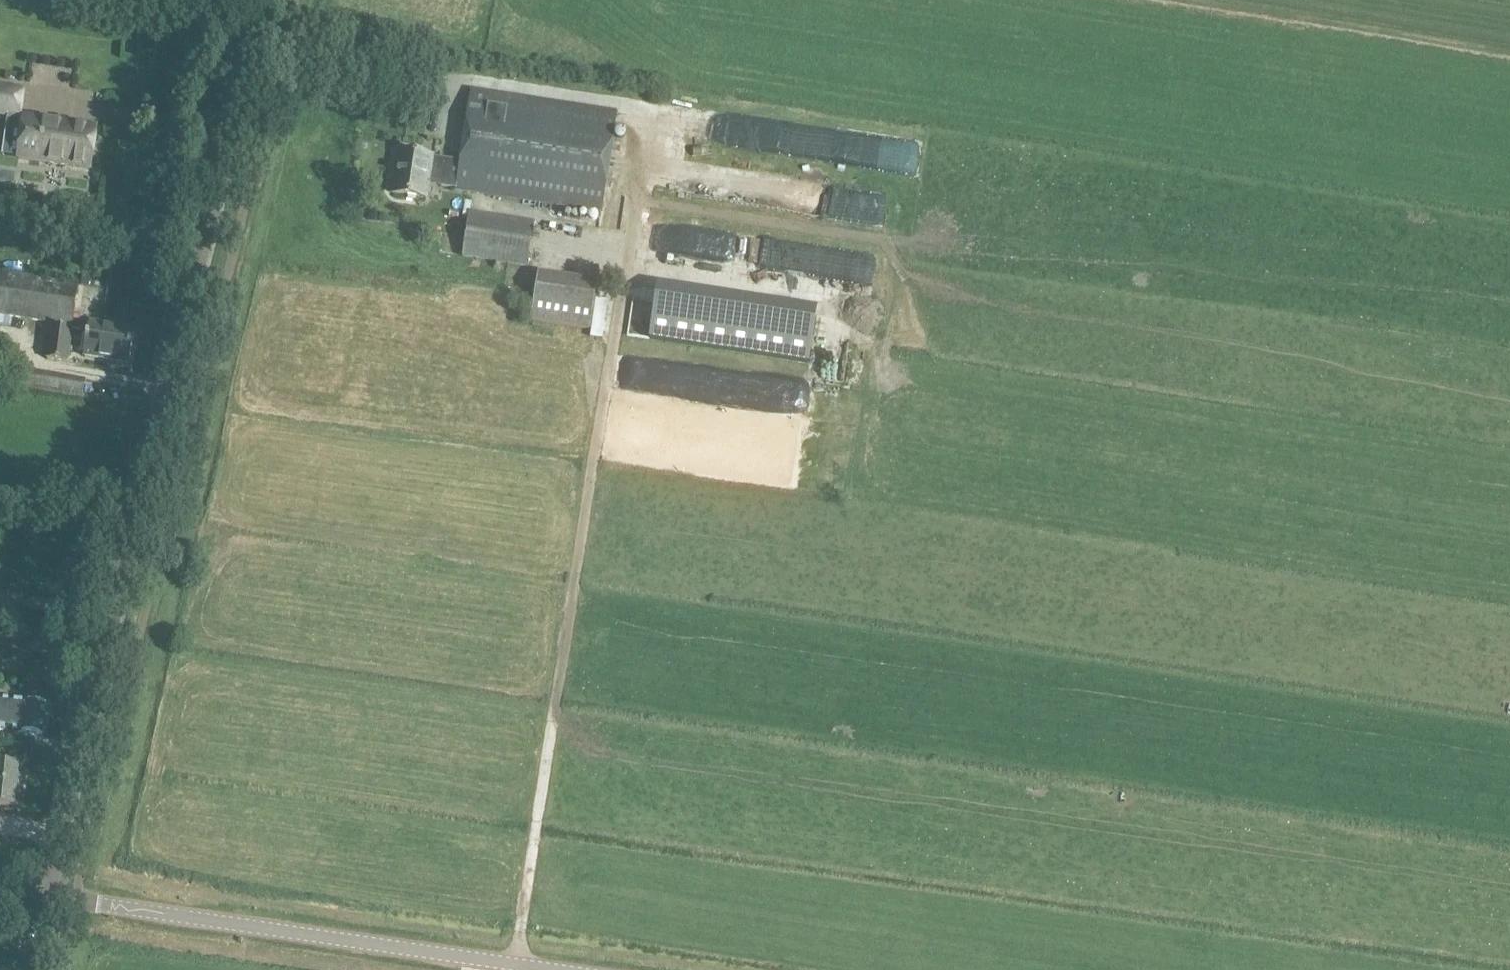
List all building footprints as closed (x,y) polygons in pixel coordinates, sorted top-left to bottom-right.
[(7,117),(6,129),(7,129),(20,131),(16,157),(16,161),(92,172),(99,126),(95,125),(23,115),(24,106),(26,88),(0,85),(0,116),(7,117)] [(432,159),(432,156),(398,150),(392,192),(420,196),(423,177),(442,180),(441,185),(456,187),(456,189),(601,211),(617,111),(471,89),(460,163),(432,159)] [(14,183),(15,174),(0,172),(0,181),(14,183)] [(463,255),(527,265),(534,221),(470,211),(463,255)] [(71,325),(77,283),(0,271),(0,314),(71,325)] [(591,329),(599,281),(538,272),(531,319),(591,329)] [(603,339),(603,336),(608,301),(596,300),(591,335),(590,338),(603,339)] [(84,355),(129,362),(134,328),(88,321),(84,355)] [(46,358),(66,361),(71,328),(51,325),(46,358)] [(70,377),(67,396),(83,399),(86,380),(70,377)] [(0,698),(0,729),(42,734),(46,704),(0,698)] [(18,807),(23,765),(0,763),(0,806),(18,807)]
